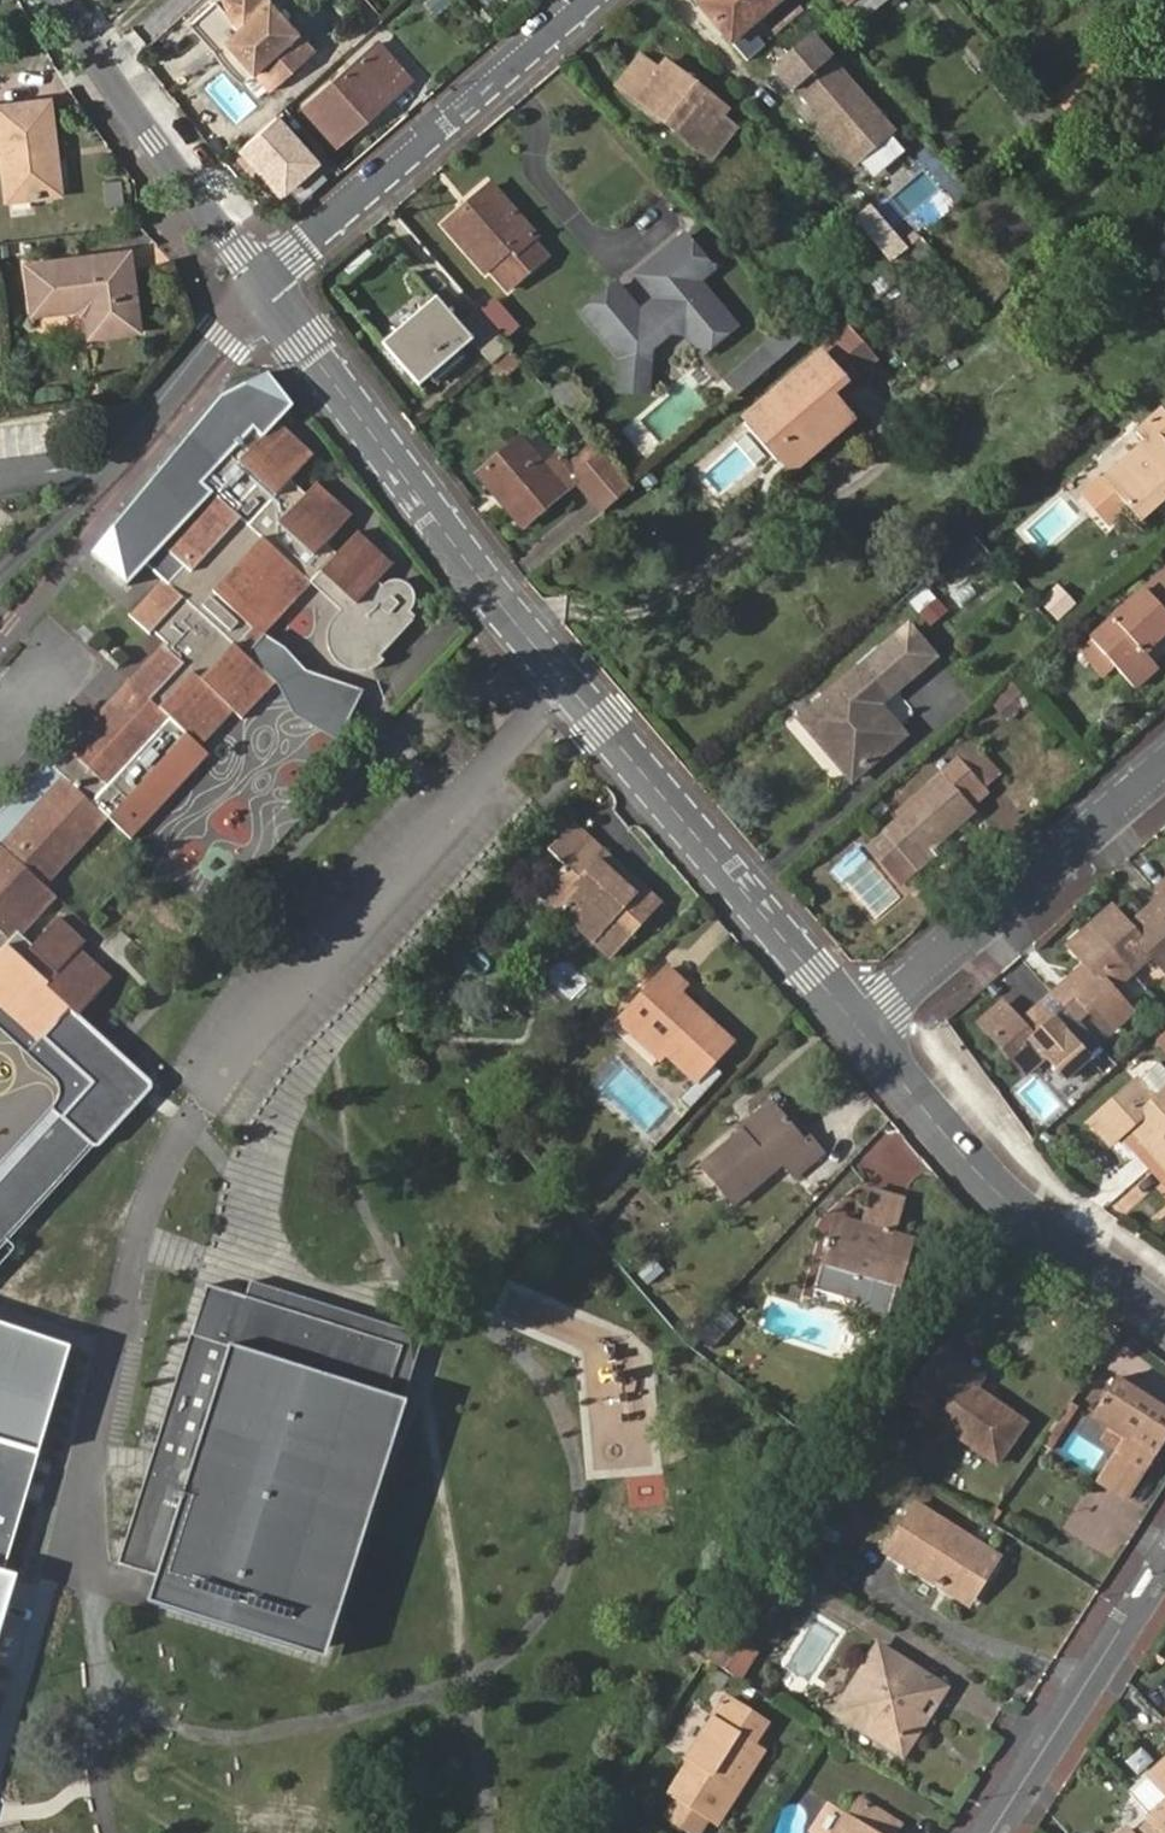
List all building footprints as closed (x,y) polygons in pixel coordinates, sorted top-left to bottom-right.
[(258,74),(271,90),(316,51),(272,0),(218,0),(191,25),(214,53),(229,41),(258,74)] [(434,17),(453,5),(450,0),(423,0),(434,17)] [(729,44),(781,0),(704,0),(697,6),(729,44)] [(796,87),(831,59),(812,36),(777,64),(796,87)] [(243,87),(258,74),(229,41),(214,53),(243,87)] [(303,110),(334,146),(410,79),(379,44),(303,110)] [(718,119),(725,111),(661,60),(656,66),(643,55),(616,87),(694,149),(718,119)] [(893,134),(831,59),(796,87),(827,123),(822,127),(854,166),(893,134)] [(1088,71),(1075,81),(1087,95),(1088,94),(1099,85),(1088,71)] [(53,207),(48,163),(58,161),(52,117),(0,123),(0,161),(2,161),(9,213),(53,207)] [(279,117),(243,149),(281,196),(316,164),(279,117)] [(48,163),(53,207),(63,207),(58,161),(48,163)] [(490,185),(444,228),(484,274),(490,270),(505,287),(543,254),(530,238),(534,234),(490,185)] [(877,214),(863,226),(877,242),(891,230),(877,214)] [(891,262),(850,297),(863,312),(931,253),(918,238),(891,262)] [(614,290),(581,318),(621,362),(620,374),(648,375),(650,350),(670,333),(684,333),(703,354),(735,325),(690,275),(702,264),(679,239),(647,267),(663,285),(649,297),(656,305),(640,320),(614,290)] [(131,257),(33,269),(38,319),(89,314),(90,330),(140,324),(131,257)] [(473,341),(492,364),(507,350),(510,348),(476,309),(460,323),(437,297),(383,344),(418,384),(466,345),(473,341)] [(792,472),(851,422),(831,397),(863,367),(839,338),(747,418),(792,472)] [(745,388),(776,362),(764,348),(733,374),(745,388)] [(507,350),(492,364),(504,379),(510,374),(512,377),(523,369),(507,350)] [(86,551),(130,589),(145,571),(156,580),(124,618),(150,641),(152,638),(158,643),(46,768),(55,775),(1,835),(0,833),(0,1010),(35,1043),(67,1009),(74,1015),(108,980),(76,950),(81,944),(56,921),(34,945),(17,929),(51,892),(42,884),(106,815),(92,801),(171,717),(198,743),(230,708),(237,716),(272,679),(244,653),(237,647),(303,576),(310,582),(343,613),(337,620),(332,628),(331,638),(333,649),(338,657),(346,663),(356,666),(366,666),(375,662),(412,621),(407,616),(409,615),(414,604),(416,590),(414,585),(411,582),(405,580),(401,579),(393,580),(386,583),(381,589),(375,583),(393,563),(356,530),(337,550),(329,542),(356,513),(319,479),(303,496),(288,482),(312,456),(276,423),(295,402),(265,374),(220,392),(86,551)] [(745,388),(733,374),(727,380),(739,393),(745,388)] [(572,416),(589,403),(568,376),(550,391),(572,416)] [(1164,500),(1164,416),(1160,410),(1134,434),(1143,445),(1102,482),(1139,523),(1164,500)] [(576,482),(602,512),(627,491),(596,456),(574,475),(558,457),(545,468),(520,438),(477,475),(521,527),(576,482)] [(1115,666),(1134,688),(1156,669),(1142,652),(1164,630),(1164,572),(1091,638),(1115,666)] [(263,633),(310,582),(303,576),(237,647),(244,653),(263,633)] [(931,587),(912,599),(929,627),(949,614),(931,587)] [(893,694),(933,660),(907,629),(867,662),(893,694)] [(286,647),(263,633),(244,653),(272,679),(277,683),(296,718),(340,744),(360,692),(305,670),(286,647)] [(1101,678),(1115,666),(1091,638),(1077,651),(1101,678)] [(850,780),(902,735),(879,706),(893,694),(867,662),(801,719),(850,780)] [(198,743),(171,717),(92,801),(106,815),(132,839),(211,755),(198,743)] [(967,748),(953,760),(977,786),(990,774),(967,748)] [(977,786),(953,760),(940,773),(945,778),(888,829),(921,866),(937,852),(933,848),(974,810),(970,805),(983,793),(977,786)] [(557,908),(593,941),(604,931),(619,945),(658,904),(637,884),(631,892),(596,860),(604,853),(588,839),(559,869),(577,886),(557,908)] [(637,884),(604,853),(596,860),(631,892),(637,884)] [(539,893),(557,908),(577,886),(559,869),(539,893)] [(1091,926),(1133,973),(1151,958),(1164,973),(1164,900),(1161,895),(1128,925),(1112,907),(1091,926)] [(1086,964),(1053,993),(1078,1021),(1090,1010),(1109,1031),(1132,1012),(1113,991),(1133,973),(1091,926),(1069,945),(1086,964)] [(604,931),(593,941),(609,956),(619,945),(604,931)] [(668,971),(625,1017),(694,1081),(729,1042),(698,1014),(695,1017),(677,1000),(687,989),(668,971)] [(1078,1021),(1053,993),(1020,1023),(1004,1004),(982,1022),(1025,1070),(1045,1052),(1064,1072),(1084,1054),(1065,1032),(1078,1021)] [(74,1015),(67,1009),(35,1043),(0,1010),(0,1030),(39,1066),(57,1083),(59,1091),(58,1099),(51,1106),(58,1113),(88,1142),(92,1145),(99,1145),(151,1089),(149,1081),(74,1015)] [(1156,1038),(1164,1049),(1164,1030),(1156,1038)] [(1138,1081),(1154,1100),(1164,1091),(1164,1065),(1161,1061),(1138,1081)] [(1150,1166),(1164,1152),(1164,1091),(1154,1100),(1138,1081),(1091,1121),(1111,1144),(1122,1133),(1150,1166)] [(741,1139),(772,1111),(765,1103),(735,1130),(737,1133),(741,1139)] [(58,1113),(51,1106),(0,1160),(0,1175),(58,1113)] [(802,1144),(772,1111),(741,1139),(737,1133),(697,1169),(731,1207),(780,1166),(792,1181),(822,1154),(809,1138),(802,1144)] [(88,1142),(58,1113),(0,1175),(0,1234),(88,1142)] [(1150,1166),(1164,1183),(1164,1152),(1150,1166)] [(825,1266),(863,1274),(903,1284),(914,1235),(895,1229),(903,1194),(871,1186),(861,1220),(837,1215),(825,1266)] [(863,1274),(825,1266),(820,1289),(864,1300),(862,1307),(896,1315),(903,1284),(863,1274)] [(429,1338),(252,1284),(247,1300),(408,1349),(404,1363),(420,1369),(429,1338)] [(329,1661),(409,1403),(420,1369),(404,1363),(408,1349),(247,1300),(208,1288),(129,1544),(139,1554),(210,1625),(329,1661)] [(712,1348),(734,1322),(719,1305),(696,1329),(712,1348)] [(0,1327),(0,1568),(5,1570),(73,1349),(0,1327)] [(997,1464),(1023,1422),(974,1389),(982,1379),(939,1351),(905,1401),(997,1464)] [(1117,1447),(1096,1479),(1127,1500),(1164,1440),(1164,1407),(1117,1376),(1091,1413),(1109,1425),(1124,1434),(1117,1447)] [(1069,1400),(1062,1411),(1068,1416),(1076,1405),(1069,1400)] [(1062,1411),(1054,1421),(1061,1426),(1068,1416),(1062,1411)] [(1054,1437),(1061,1426),(1054,1421),(1047,1432),(1054,1437)] [(1101,1437),(1117,1447),(1124,1434),(1109,1425),(1101,1437)] [(1046,1448),(1054,1437),(1047,1432),(1039,1444),(1046,1448)] [(951,1589),(968,1600),(997,1556),(915,1504),(887,1547),(939,1581),(936,1586),(947,1594),(951,1589)] [(210,1625),(139,1554),(129,1544),(122,1567),(160,1579),(151,1607),(210,1625)] [(883,1552),(936,1586),(939,1581),(887,1547),(883,1552)] [(17,1573),(5,1570),(0,1568),(0,1634),(17,1573)] [(965,1605),(968,1600),(951,1589),(947,1594),(965,1605)] [(807,1675),(838,1642),(813,1620),(782,1653),(807,1675)] [(705,1661),(738,1682),(753,1657),(721,1637),(705,1661)] [(901,1756),(899,1742),(929,1694),(936,1700),(946,1686),(877,1644),(835,1713),(901,1756)] [(714,1824),(735,1793),(728,1787),(755,1746),(713,1717),(685,1761),(688,1762),(668,1794),(678,1800),(707,1819),(714,1824)] [(728,1787),(735,1793),(762,1751),(755,1746),(728,1787)] [(1152,1773),(1164,1788),(1164,1762),(1152,1773)] [(1149,1813),(1164,1800),(1164,1788),(1152,1773),(1130,1791),(1149,1813)] [(905,1826),(861,1797),(847,1819),(844,1817),(834,1832),(900,1832),(905,1826)] [(707,1819),(678,1800),(665,1819),(686,1832),(698,1832),(707,1819)] [(1149,1813),(1164,1832),(1164,1800),(1149,1813)] [(1149,1813),(1123,1832),(1164,1832),(1149,1813)]
